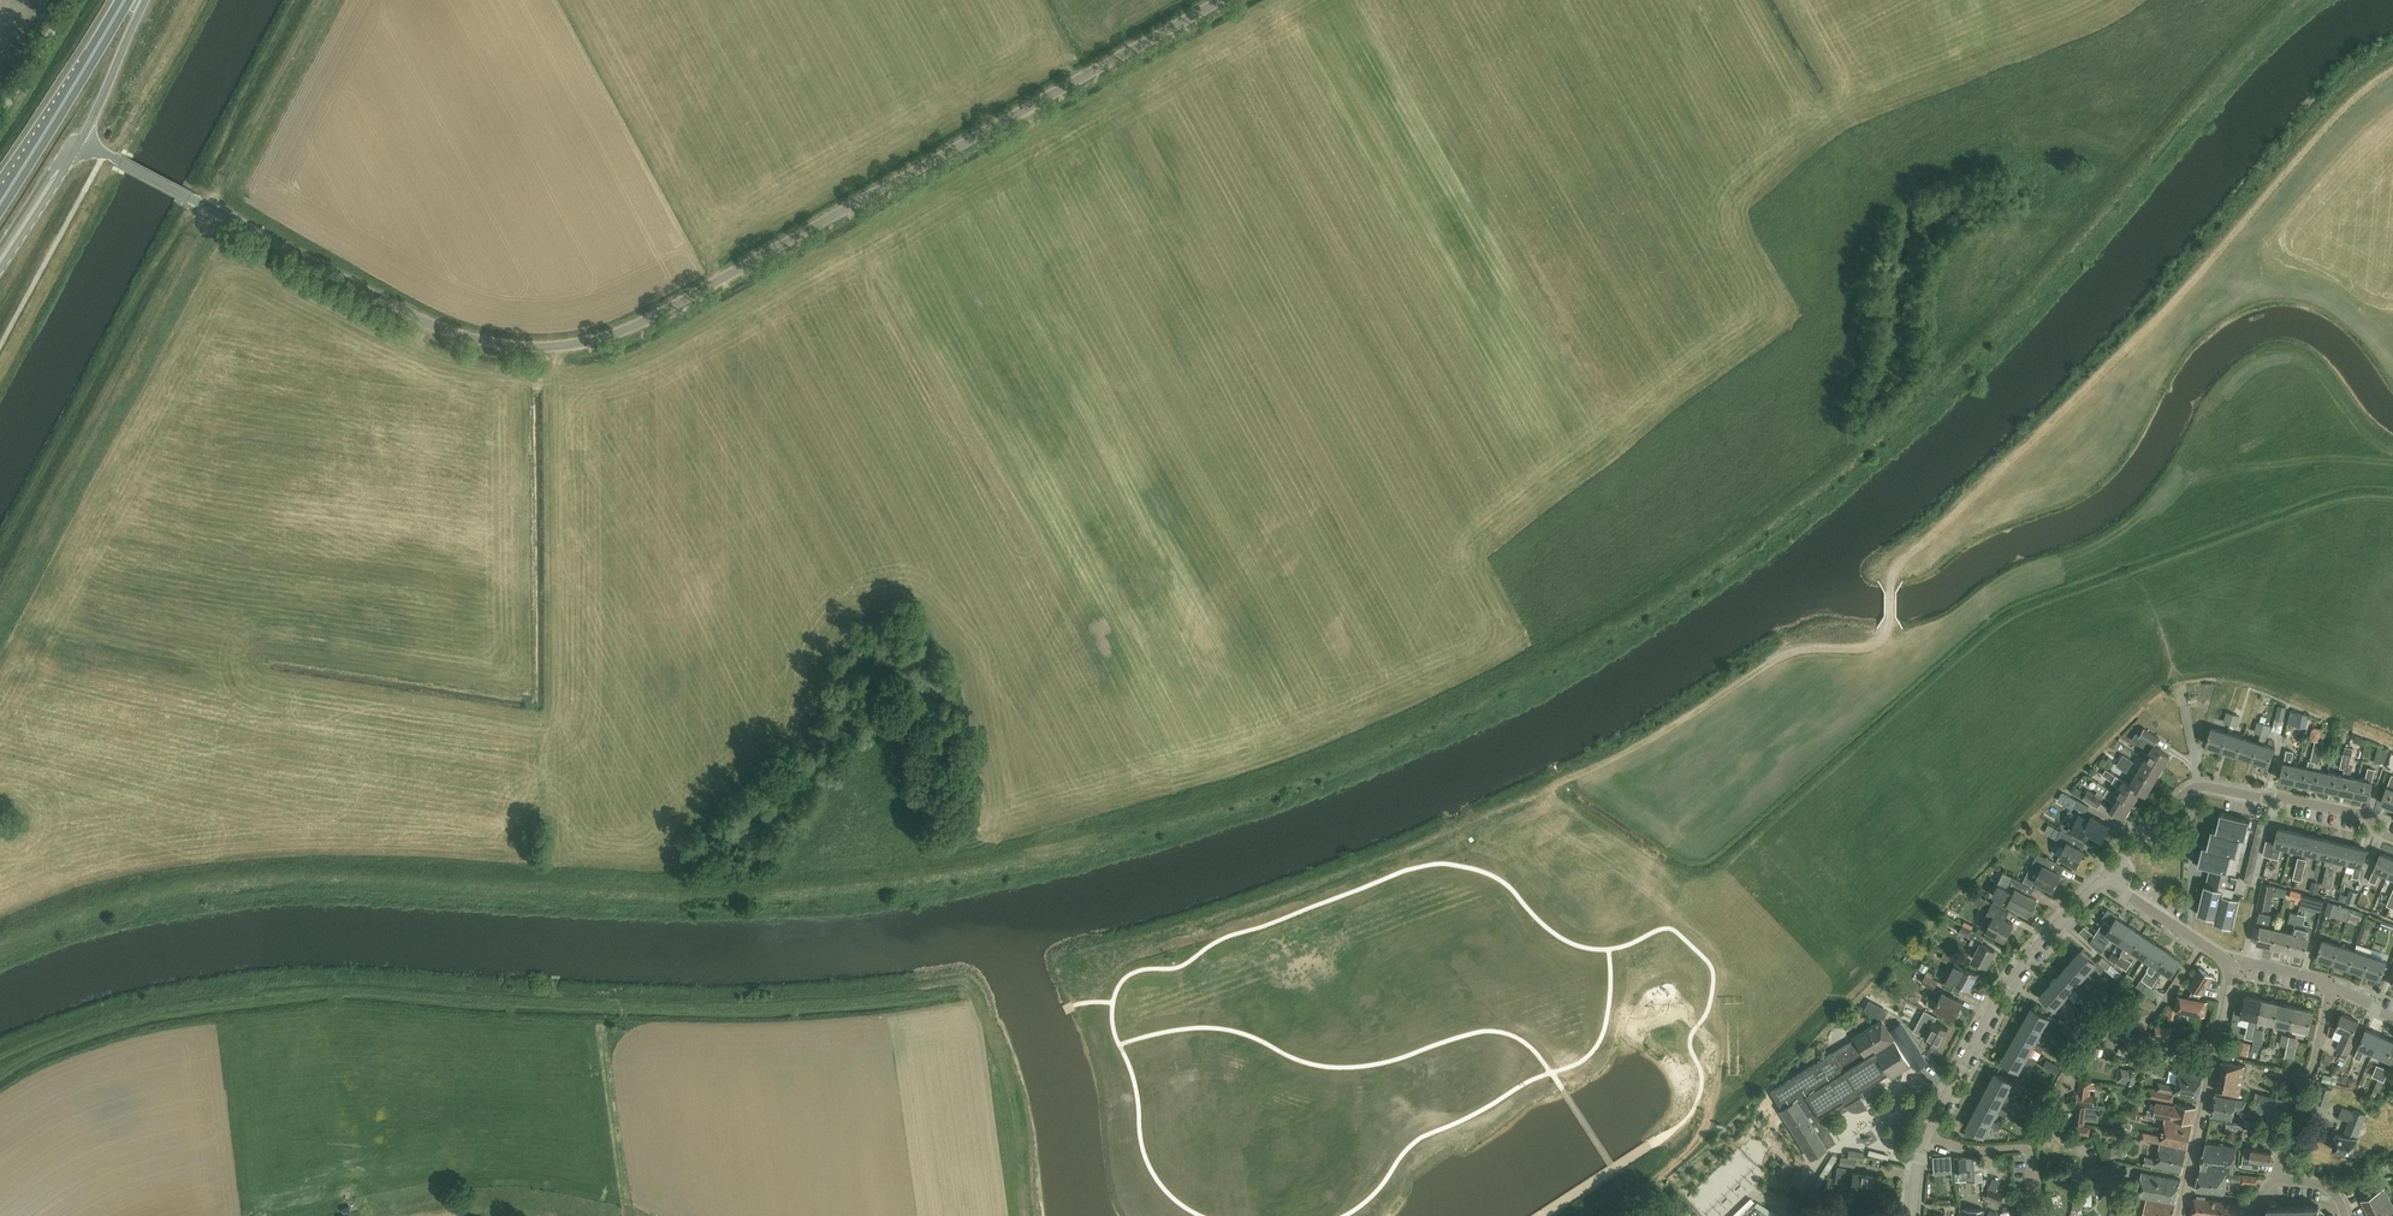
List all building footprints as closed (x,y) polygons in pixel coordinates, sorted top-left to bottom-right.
[(2284,722),(2287,708),(2278,706),(2275,720),(2284,722)] [(2234,714),(2226,711),(2223,722),(2230,724),(2234,714)] [(2309,715),(2297,713),(2294,726),(2307,729),(2309,715)] [(2241,716),(2234,714),(2230,724),(2237,726),(2241,716)] [(2254,732),(2261,734),(2264,724),(2257,721),(2254,732)] [(2271,726),(2264,724),(2261,734),(2258,742),(2253,759),(2268,764),(2274,747),(2264,744),(2266,736),(2268,736),(2271,726)] [(2311,739),(2315,740),(2319,741),(2321,729),(2313,727),(2311,739)] [(2206,745),(2222,749),(2227,733),(2212,728),(2206,745)] [(2145,759),(2162,769),(2170,756),(2154,746),(2159,737),(2145,729),(2140,736),(2136,733),(2132,740),(2150,752),(2145,759)] [(2222,749),(2237,754),(2243,738),(2227,733),(2222,749)] [(2253,759),(2258,742),(2243,738),(2237,754),(2253,759)] [(2313,751),(2321,753),(2324,742),(2315,740),(2313,751)] [(2345,746),(2342,757),(2351,759),(2353,748),(2345,746)] [(2280,779),(2295,782),(2299,766),(2291,764),(2294,751),(2287,750),(2284,763),(2280,779)] [(2313,751),(2311,761),(2309,760),(2307,767),(2299,766),(2295,782),(2310,785),(2313,769),(2315,762),(2319,763),(2321,753),(2313,751)] [(2122,754),(2119,760),(2129,766),(2133,760),(2122,754)] [(2340,768),(2344,768),(2349,769),(2350,765),(2351,759),(2342,757),(2340,768)] [(2137,771),(2154,782),(2162,769),(2145,759),(2137,771)] [(2129,766),(2119,760),(2116,765),(2126,771),(2129,766)] [(2339,792),(2354,795),(2357,778),(2350,777),(2352,766),(2350,765),(2349,769),(2344,768),(2343,775),(2339,792)] [(2357,778),(2354,795),(2369,798),(2372,782),(2375,769),(2368,767),(2365,780),(2357,778)] [(2124,781),(2125,781),(2106,769),(2103,775),(2113,781),(2112,782),(2121,787),(2117,793),(2116,794),(2132,804),(2140,791),(2129,784),(2124,781)] [(2310,785),(2324,789),(2328,772),(2313,769),(2310,785)] [(2154,782),(2137,771),(2129,784),(2140,791),(2146,795),(2154,782)] [(2339,792),(2343,775),(2328,772),(2324,789),(2339,792)] [(2392,775),(2387,787),(2381,802),(2392,807),(2392,775)] [(2124,817),(2132,804),(2116,794),(2117,793),(2099,782),(2095,788),(2098,791),(2096,795),(2088,790),(2083,799),(2097,808),(2104,796),(2112,801),(2108,807),(2124,817)] [(2087,808),(2089,806),(2076,799),(2072,805),(2085,812),(2087,808)] [(2102,840),(2109,826),(2091,816),(2089,820),(2083,817),(2079,814),(2071,830),(2081,836),(2084,830),(2102,840)] [(2205,884),(2199,909),(2207,911),(2205,916),(2215,918),(2223,920),(2222,925),(2233,927),(2240,898),(2223,893),(2224,889),(2219,888),(2220,883),(2237,887),(2240,874),(2228,871),(2232,855),(2236,856),(2240,838),(2245,840),(2250,820),(2225,814),(2223,822),(2218,821),(2216,831),(2214,839),(2209,838),(2207,847),(2205,855),(2200,854),(2198,865),(2212,869),(2208,885),(2205,884)] [(2266,824),(2258,822),(2244,882),(2251,883),(2266,824)] [(2045,832),(2057,839),(2055,842),(2064,847),(2060,856),(2077,866),(2085,851),(2069,843),(2073,836),(2061,830),(2049,824),(2045,832)] [(2281,846),(2289,848),(2293,831),(2279,827),(2275,843),(2267,841),(2263,854),(2278,858),(2281,846)] [(2303,851),(2308,835),(2293,831),(2289,848),(2303,851)] [(2303,851),(2318,855),(2322,839),(2308,835),(2303,851)] [(2331,865),(2337,842),(2322,839),(2318,855),(2326,857),(2325,864),(2327,865),(2328,865),(2331,865)] [(2340,860),(2348,862),(2352,846),(2337,842),(2331,865),(2328,865),(2327,865),(2325,875),(2334,877),(2336,867),(2339,867),(2340,860)] [(2352,846),(2348,862),(2356,864),(2353,877),(2359,878),(2362,866),(2363,866),(2367,850),(2352,846)] [(2388,875),(2392,864),(2392,858),(2381,853),(2374,869),(2375,869),(2370,881),(2375,883),(2381,871),(2388,875)] [(2053,890),(2061,874),(2048,867),(2051,861),(2037,854),(2030,867),(2039,872),(2035,880),(2053,890)] [(2298,858),(2296,868),(2305,870),(2307,860),(2298,858)] [(2305,870),(2296,868),(2293,879),(2302,881),(2305,870)] [(2334,877),(2325,875),(2322,886),(2331,888),(2334,877)] [(2029,915),(2029,913),(2031,915),(2036,907),(2034,905),(2037,900),(2030,897),(2018,890),(2022,883),(2011,877),(2005,888),(1998,885),(1993,896),(2003,901),(2007,904),(2029,915)] [(2321,883),(2312,881),(2310,892),(2318,894),(2321,883)] [(2152,898),(2158,891),(2150,884),(2144,891),(2152,898)] [(2269,909),(2270,904),(2273,886),(2263,884),(2258,907),(2269,909)] [(2346,902),(2353,904),(2357,893),(2350,890),(2346,902)] [(2304,894),(2301,904),(2322,910),(2325,900),(2304,894)] [(1980,906),(1984,899),(1977,895),(1974,903),(1980,906)] [(2339,904),(2329,901),(2325,914),(2335,916),(2339,904)] [(2004,940),(2013,923),(2005,918),(2008,912),(1992,903),(1980,927),(2004,940)] [(2364,913),(2352,909),(2349,916),(2361,920),(2364,913)] [(2257,943),(2273,947),(2277,929),(2269,927),(2271,915),(2260,912),(2256,927),(2261,928),(2257,943)] [(2289,922),(2295,924),(2297,914),(2291,912),(2289,922)] [(2297,914),(2295,924),(2293,933),(2289,950),(2305,954),(2309,936),(2311,927),(2303,925),(2305,916),(2297,914)] [(2119,941),(2129,925),(2116,917),(2111,925),(2104,921),(2095,935),(2089,942),(2090,942),(2101,952),(2107,945),(2112,937),(2119,941)] [(2382,920),(2380,926),(2388,929),(2389,927),(2392,929),(2392,924),(2382,920)] [(1959,931),(1968,936),(1972,929),(1963,924),(1959,931)] [(2121,966),(2126,958),(2132,950),(2142,934),(2129,925),(2119,941),(2125,946),(2121,952),(2121,954),(2116,963),(2121,966)] [(2273,947),(2289,950),(2293,933),(2277,929),(2273,947)] [(2145,958),(2155,942),(2142,934),(2132,950),(2145,958)] [(1987,966),(1995,950),(1972,938),(1969,943),(1978,948),(1973,958),(1987,966)] [(2333,962),(2339,945),(2323,940),(2317,957),(2333,962)] [(2168,950),(2155,942),(2145,958),(2151,962),(2147,968),(2147,971),(2142,979),(2147,983),(2152,975),(2158,966),(2168,950)] [(2333,962),(2349,967),(2355,950),(2339,945),(2333,962)] [(2086,974),(2087,973),(2094,966),(2102,973),(2105,969),(2097,961),(2096,962),(2082,950),(2072,962),(2086,974)] [(2168,950),(2158,966),(2171,975),(2181,959),(2168,950)] [(2349,967),(2365,973),(2370,955),(2355,950),(2349,967)] [(2370,955),(2365,973),(2381,978),(2383,972),(2385,966),(2387,961),(2370,955)] [(2131,961),(2126,958),(2121,966),(2126,970),(2131,961)] [(1962,986),(1969,989),(1977,974),(1955,962),(1944,984),(1959,992),(1962,986)] [(2076,986),(2077,984),(2084,977),(2091,984),(2095,980),(2087,973),(2086,974),(2072,962),(2062,973),(2076,986)] [(2111,965),(2106,971),(2118,981),(2122,975),(2111,965)] [(2193,988),(2188,997),(2177,994),(2174,1008),(2203,1015),(2207,1001),(2199,999),(2200,993),(2201,993),(2212,977),(2199,968),(2188,985),(2193,988)] [(2066,997),(2067,995),(2073,988),(2081,995),(2085,991),(2077,984),(2076,986),(2062,973),(2052,984),(2066,997)] [(1921,982),(1934,989),(1938,981),(1925,974),(1921,982)] [(2152,975),(2147,983),(2152,987),(2158,978),(2152,975)] [(2066,997),(2052,984),(2041,996),(2055,1008),(2063,999),(2071,1007),(2075,1002),(2067,995),(2066,997)] [(1959,1011),(1958,1010),(1962,1002),(1942,991),(1937,1002),(1929,998),(1926,1004),(1934,1009),(1935,1008),(1954,1018),(1955,1016),(1956,1017),(1958,1016),(1960,1013),(1959,1011)] [(2258,1020),(2262,1000),(2246,996),(2241,1016),(2251,1018),(2249,1025),(2250,1025),(2247,1038),(2254,1039),(2256,1029),(2258,1020)] [(2274,1024),(2279,1004),(2262,1000),(2258,1020),(2274,1024)] [(2274,1024),(2291,1027),(2295,1008),(2279,1004),(2274,1024)] [(1940,1044),(1948,1029),(1934,1021),(1935,1020),(1923,1015),(1925,1011),(1918,1007),(1913,1017),(1920,1021),(1920,1020),(1931,1026),(1925,1037),(1940,1044)] [(2041,1031),(2042,1029),(2047,1020),(2056,1025),(2058,1021),(2048,1015),(2048,1017),(2032,1008),(2025,1021),(2041,1031)] [(2295,1008),(2291,1027),(2308,1031),(2312,1011),(2295,1008)] [(2085,1021),(2075,1014),(2070,1021),(2080,1028),(2085,1021)] [(2352,1035),(2358,1021),(2342,1014),(2335,1029),(2343,1033),(2336,1049),(2348,1054),(2356,1037),(2352,1035)] [(1843,1101),(1845,1105),(1846,1106),(1847,1107),(1848,1108),(1850,1109),(1851,1110),(1853,1110),(1854,1111),(1856,1111),(1857,1111),(1859,1110),(1860,1110),(1868,1107),(1858,1091),(1892,1070),(1895,1074),(1910,1065),(1882,1020),(1854,1038),(1855,1039),(1834,1052),(1835,1054),(1820,1069),(1811,1061),(1792,1081),(1801,1090),(1794,1097),(1768,1113),(1767,1113),(1750,1129),(1762,1142),(1779,1126),(1772,1118),(1781,1112),(1811,1159),(1827,1148),(1826,1148),(1836,1142),(1820,1116),(1843,1101)] [(2033,1044),(2034,1042),(2039,1033),(2048,1039),(2051,1034),(2042,1029),(2041,1031),(2025,1021),(2017,1035),(2033,1044)] [(2080,1033),(2065,1023),(2060,1031),(2075,1041),(2080,1033)] [(1891,1030),(1918,1069),(1926,1063),(1900,1024),(1891,1030)] [(2157,1025),(2154,1037),(2170,1040),(2172,1028),(2157,1025)] [(2262,1030),(2256,1029),(2254,1039),(2251,1050),(2257,1052),(2260,1052),(2262,1041),(2260,1040),(2262,1030)] [(2373,1054),(2380,1036),(2366,1030),(2354,1058),(2360,1060),(2364,1050),(2373,1054)] [(2026,1057),(2027,1055),(2032,1047),(2041,1052),(2044,1047),(2034,1042),(2033,1044),(2017,1035),(2010,1048),(2026,1057)] [(2280,1046),(2287,1048),(2289,1036),(2282,1035),(2280,1046)] [(2130,1051),(2133,1038),(2125,1036),(2122,1049),(2130,1051)] [(2289,1036),(2287,1048),(2285,1057),(2293,1059),(2296,1050),(2294,1049),(2296,1038),(2289,1036)] [(2373,1054),(2386,1059),(2392,1044),(2392,1042),(2380,1036),(2373,1054)] [(2247,1056),(2250,1044),(2236,1041),(2233,1053),(2247,1056)] [(2026,1057),(2010,1048),(2002,1061),(2018,1070),(2024,1060),(2033,1065),(2036,1060),(2027,1055),(2026,1057)] [(2061,1067),(2047,1060),(2043,1067),(2056,1075),(2061,1067)] [(2239,1095),(2245,1066),(2222,1061),(2216,1090),(2239,1095)] [(2378,1079),(2383,1068),(2377,1065),(2372,1076),(2378,1079)] [(2337,1066),(2334,1067),(2333,1070),(2335,1073),(2338,1074),(2340,1073),(2341,1070),(2340,1067),(2337,1066)] [(2117,1082),(2125,1084),(2135,1086),(2138,1071),(2129,1068),(2129,1069),(2121,1067),(2117,1082)] [(2378,1079),(2373,1090),(2379,1092),(2389,1070),(2383,1068),(2378,1079)] [(2158,1082),(2156,1091),(2174,1093),(2198,1097),(2202,1075),(2179,1070),(2175,1085),(2158,1082)] [(2005,1094),(2006,1092),(2011,1084),(2020,1089),(2023,1084),(2013,1079),(2012,1080),(1996,1072),(1989,1086),(2005,1094)] [(2338,1077),(2324,1074),(2322,1081),(2336,1084),(2338,1077)] [(2341,1074),(2338,1081),(2345,1084),(2348,1077),(2341,1074)] [(2091,1082),(2080,1081),(2079,1094),(2078,1094),(2077,1103),(2094,1105),(2095,1096),(2090,1095),(2091,1082)] [(1998,1108),(1999,1106),(2004,1097),(2013,1102),(2016,1097),(2006,1092),(2005,1094),(1989,1086),(1982,1099),(1998,1108)] [(2316,1102),(2326,1105),(2331,1089),(2322,1086),(2316,1102)] [(2172,1101),(2174,1093),(2156,1091),(2155,1098),(2172,1101)] [(2245,1100),(2215,1094),(2211,1115),(2232,1119),(2234,1108),(2243,1110),(2245,1100)] [(2265,1103),(2291,1109),(2293,1102),(2267,1095),(2265,1103)] [(1991,1121),(1992,1119),(1996,1111),(2006,1116),(2009,1111),(1999,1106),(1998,1108),(1982,1099),(1975,1112),(1991,1121)] [(2175,1105),(2156,1102),(2154,1111),(2148,1110),(2148,1115),(2154,1116),(2192,1122),(2192,1121),(2195,1107),(2176,1103),(2175,1103),(2175,1105)] [(2279,1121),(2282,1108),(2264,1104),(2260,1117),(2279,1121)] [(2091,1107),(2077,1105),(2075,1123),(2084,1124),(2085,1119),(2089,1120),(2091,1107)] [(2127,1120),(2131,1111),(2123,1107),(2118,1116),(2127,1120)] [(2333,1147),(2341,1148),(2341,1151),(2356,1152),(2357,1137),(2356,1137),(2366,1115),(2354,1110),(2353,1112),(2342,1108),(2339,1116),(2350,1121),(2344,1135),(2335,1134),(2333,1147)] [(1980,1139),(1983,1135),(1984,1135),(1989,1124),(1999,1129),(2001,1124),(1992,1119),(1991,1121),(1975,1112),(1967,1126),(1969,1127),(1964,1135),(1980,1139)] [(2159,1142),(2187,1148),(2191,1125),(2164,1119),(2159,1142)] [(2233,1123),(2226,1122),(2224,1134),(2232,1135),(2233,1123)] [(2073,1134),(2089,1136),(2091,1126),(2074,1124),(2073,1134)] [(2237,1146),(2206,1142),(2200,1168),(2233,1171),(2237,1146)] [(2181,1173),(2186,1149),(2159,1143),(2156,1159),(2145,1157),(2143,1164),(2181,1173)] [(2260,1160),(2270,1162),(2272,1151),(2251,1149),(2244,1148),(2241,1166),(2259,1169),(2260,1160)] [(1848,1157),(1855,1159),(1862,1159),(1863,1153),(1849,1151),(1848,1157)] [(1981,1157),(1981,1155),(1973,1156),(1966,1156),(1953,1157),(1954,1171),(1956,1171),(1967,1170),(1968,1180),(1982,1180),(1981,1157)] [(1855,1166),(1855,1159),(1848,1157),(1840,1157),(1839,1164),(1855,1166)] [(1871,1191),(1873,1175),(1844,1171),(1845,1167),(1837,1166),(1835,1179),(1842,1180),(1841,1187),(1871,1191)] [(2200,1169),(2196,1189),(2224,1193),(2227,1178),(2227,1173),(2225,1173),(2200,1169)] [(2137,1195),(2152,1198),(2175,1202),(2179,1179),(2142,1172),(2137,1195)] [(2227,1173),(2227,1178),(2237,1180),(2236,1180),(2241,1180),(2241,1182),(2256,1184),(2257,1175),(2225,1172),(2225,1173),(2227,1173)] [(2098,1185),(2120,1184),(2119,1175),(2098,1176),(2098,1185)] [(2092,1206),(2092,1186),(2083,1186),(2082,1205),(2092,1206)] [(2003,1194),(1990,1188),(1986,1198),(1999,1203),(2003,1194)] [(2385,1188),(2361,1200),(2369,1214),(2370,1215),(2392,1215),(2392,1205),(2385,1188)] [(2082,1190),(2073,1190),(2073,1208),(2082,1209),(2082,1190)] [(2174,1204),(2147,1198),(2143,1215),(2172,1215),(2174,1204)] [(2218,1201),(2194,1198),(2190,1215),(2213,1215),(2214,1209),(2216,1210),(2218,1201)] [(1758,1203),(1755,1199),(1732,1215),(1742,1215),(1758,1203)] [(2218,1201),(2216,1210),(2214,1209),(2213,1215),(2232,1215),(2233,1211),(2245,1212),(2246,1204),(2218,1201)] [(2277,1203),(2271,1203),(2271,1208),(2270,1208),(2270,1207),(2268,1207),(2268,1208),(2267,1208),(2267,1209),(2268,1209),(2268,1215),(2333,1215),(2330,1215),(2330,1214),(2330,1215),(2327,1215),(2319,1208),(2320,1208),(2320,1206),(2318,1206),(2318,1205),(2317,1205),(2317,1206),(2309,1207),(2309,1205),(2307,1206),(2307,1207),(2299,1207),(2299,1206),(2297,1206),(2297,1207),(2289,1207),(2289,1206),(2288,1206),(2288,1207),(2280,1207),(2280,1206),(2278,1206),(2278,1207),(2277,1207),(2277,1203)] [(1984,1210),(1963,1208),(1963,1215),(1983,1215),(1984,1210)]
